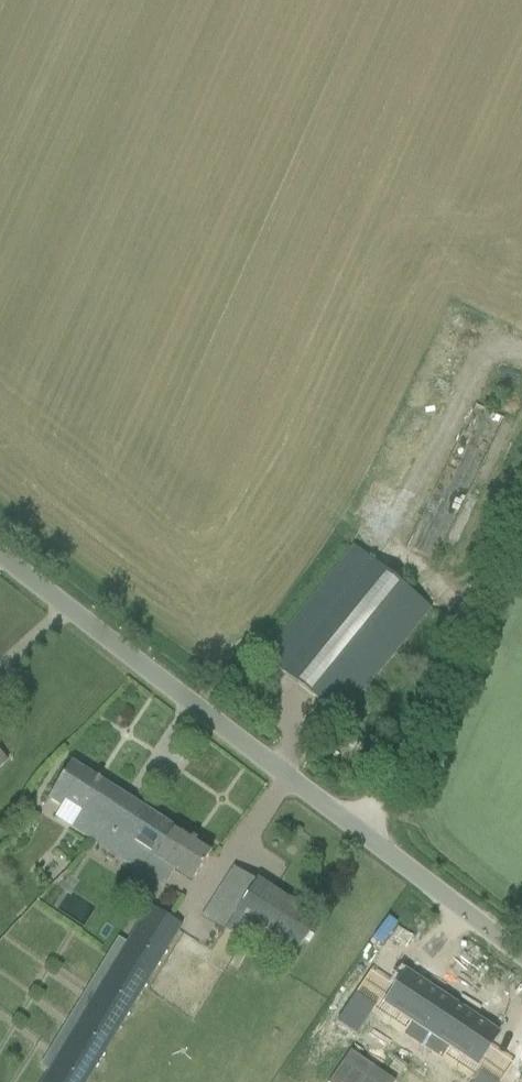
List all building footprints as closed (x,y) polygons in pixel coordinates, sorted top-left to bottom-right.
[(474,407),(464,440),(486,446),(490,433),(497,435),(503,415),(474,407)] [(442,492),(437,516),(423,512),(414,548),(444,555),(458,496),(442,492)] [(352,547),(277,641),(263,658),(340,720),(429,609),(352,547)] [(70,763),(58,781),(47,799),(59,807),(53,816),(91,841),(101,824),(116,834),(135,804),(70,763)] [(101,824),(91,841),(122,861),(123,860),(144,874),(154,858),(191,882),(210,852),(135,804),(116,834),(101,824)] [(233,868),(221,886),(215,896),(237,910),(225,929),(285,968),(316,919),(255,881),(233,868)] [(48,1072),(42,1081),(86,1081),(181,926),(149,907),(48,1072)] [(407,1032),(424,1044),(452,1001),(435,990),(434,991),(423,983),(424,982),(406,970),(405,972),(406,972),(396,986),(395,986),(385,1001),(414,1021),(407,1032)] [(377,1003),(357,990),(338,1019),(358,1032),(377,1003)] [(469,1012),(452,1001),(424,1044),(442,1055),(449,1044),(478,1064),(479,1062),(478,1062),(488,1048),(489,1048),(499,1033),(480,1020),(479,1021),(468,1013),(469,1012)] [(330,1081),(395,1081),(351,1051),(330,1081)] [(473,1081),(495,1081),(479,1072),(473,1081)]
